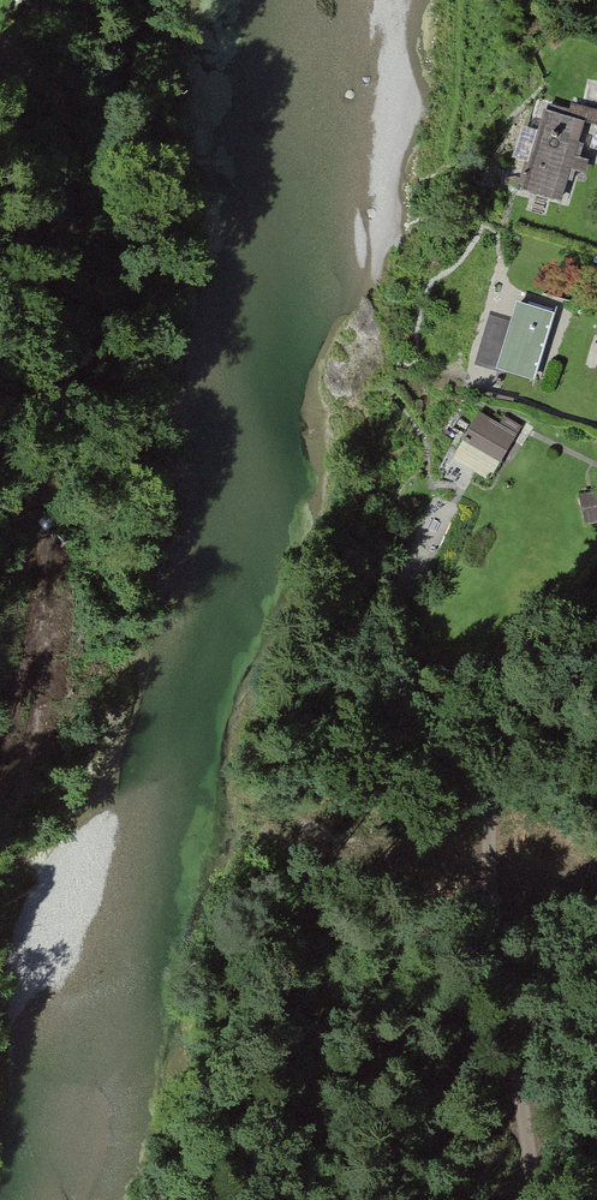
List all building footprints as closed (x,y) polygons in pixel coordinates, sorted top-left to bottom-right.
[(0,71),(0,107),(17,95),(0,71)] [(584,124),(543,113),(521,193),(562,204),(584,124)] [(553,315),(518,305),(498,371),(534,382),(553,315)] [(517,435),(480,414),(452,461),(489,483),(517,435)] [(596,524),(596,493),(580,496),(585,526),(596,524)]
